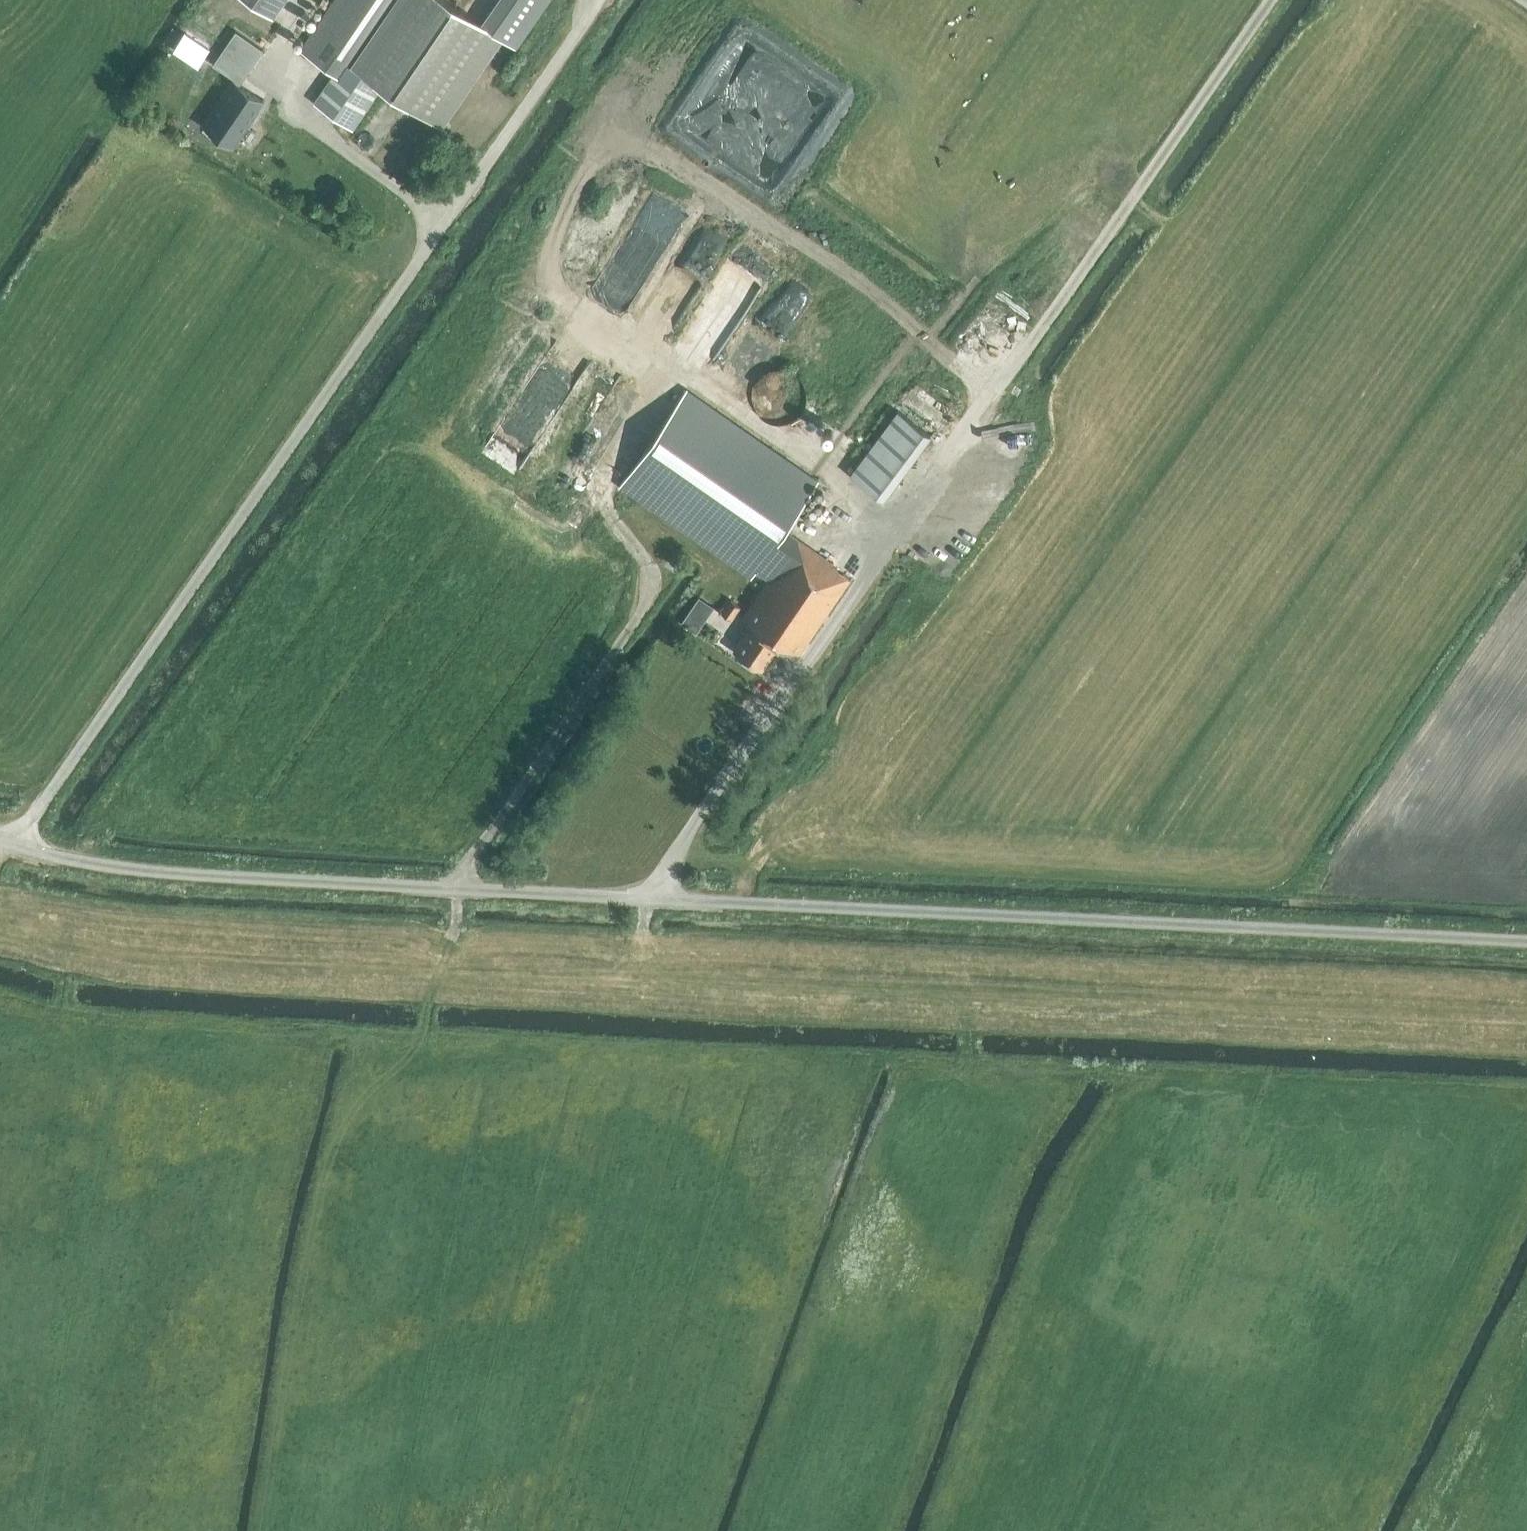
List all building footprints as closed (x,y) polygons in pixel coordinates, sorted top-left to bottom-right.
[(273,17),(285,0),(249,0),(273,17)] [(300,50),(335,75),(316,103),(355,130),(385,87),(442,126),(503,39),(446,0),(335,0),(300,50)] [(238,84),(262,50),(235,31),(212,64),(231,78),(200,123),(202,124),(204,121),(235,142),(264,99),(262,98),(261,100),(238,84)] [(175,49),(198,65),(207,52),(183,36),(175,49)] [(768,367),(757,368),(747,373),(740,382),(738,393),(740,404),(746,413),(756,419),(767,421),(778,417),(787,410),(791,399),(791,388),(787,378),(779,370),(768,367)] [(850,579),(832,566),(833,564),(784,530),(818,481),(686,390),(620,486),(752,577),(757,570),(769,578),(742,618),(751,624),(734,649),(763,668),(780,643),(797,655),(850,579)] [(883,499),(931,435),(898,410),(850,474),(883,499)] [(696,633),(713,607),(698,596),(681,623),(696,633)] [(732,619),(740,607),(729,600),(721,611),(732,619)]
